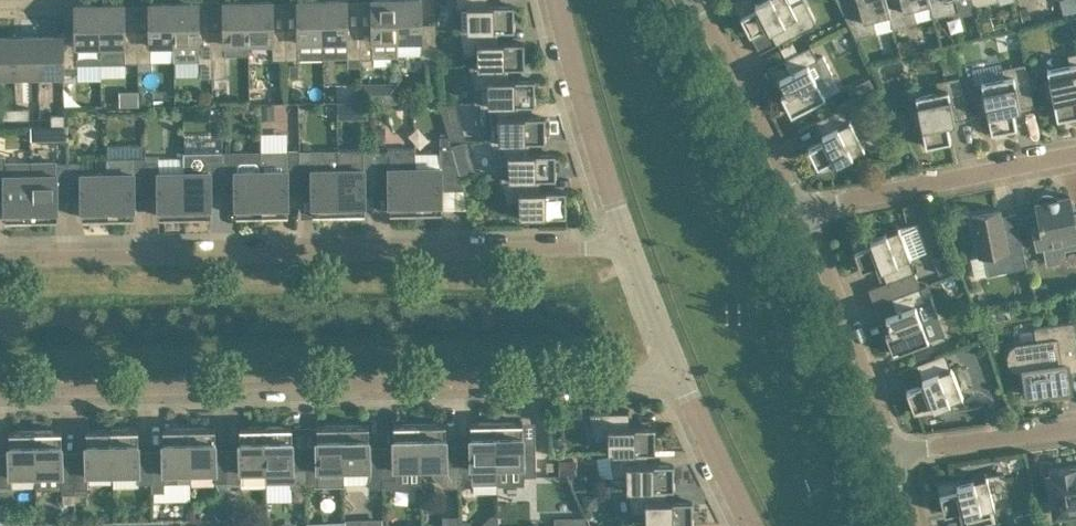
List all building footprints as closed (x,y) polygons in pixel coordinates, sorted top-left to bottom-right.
[(249,40),(249,0),(246,0),(224,0),(225,30),(212,30),(213,75),(226,75),(225,40),(249,40)] [(249,40),(273,39),(274,57),(287,57),(286,29),(274,29),(273,0),(249,0),(249,40)] [(323,38),(323,0),(298,0),(299,29),(286,29),(287,57),(300,57),(300,39),(323,38)] [(323,38),(347,38),(348,56),(361,56),(360,28),(348,28),(347,0),(323,0),(323,38)] [(398,37),(397,0),(372,0),(373,27),(360,28),(361,56),(374,55),(398,55),(398,54),(398,37)] [(422,53),(422,54),(435,54),(435,26),(422,27),(421,0),(397,0),(398,37),(398,54),(422,53)] [(468,26),(468,27),(499,26),(499,27),(515,27),(514,1),(488,1),(488,0),(457,0),(457,5),(454,5),(454,26),(460,26),(468,26)] [(750,32),(767,23),(777,43),(817,22),(806,0),(798,0),(792,3),(790,0),(734,0),(750,32)] [(889,12),(890,11),(887,0),(839,0),(856,36),(877,30),(873,16),(889,12)] [(930,1),(930,0),(887,0),(890,11),(889,12),(893,26),(917,20),(914,5),(930,1)] [(958,9),(974,5),(973,0),(930,0),(930,1),(933,15),(958,9)] [(151,59),(151,43),(175,42),(174,1),(150,2),(150,32),(138,32),(138,60),(151,59)] [(199,1),(174,1),(175,42),(176,59),(199,58),(199,75),(213,75),(212,30),(199,31),(199,1)] [(125,2),(100,3),(101,62),(126,61),(126,60),(138,60),(138,32),(125,32),(125,2)] [(77,43),(101,42),(101,62),(100,3),(76,3),(76,36),(63,37),(64,64),(77,64),(77,43)] [(1031,19),(1027,5),(1019,7),(1023,21),(1031,19)] [(990,15),(978,18),(981,29),(993,26),(990,15)] [(499,39),(499,27),(499,26),(468,27),(468,26),(460,26),(465,53),(478,50),(478,63),(478,64),(509,63),(509,64),(525,64),(524,38),(499,39)] [(64,64),(63,37),(63,34),(39,35),(40,72),(64,72),(64,64)] [(16,72),(15,35),(0,36),(0,73),(16,72)] [(16,72),(40,72),(39,35),(15,35),(16,72)] [(911,35),(897,39),(900,53),(914,50),(911,35)] [(783,58),(790,71),(780,76),(787,90),(781,93),(791,113),(825,95),(809,63),(818,58),(811,43),(783,58)] [(1068,53),(1070,62),(1047,67),(1049,77),(1044,78),(1047,98),(1053,96),(1057,116),(1075,112),(1075,51),(1068,53)] [(151,59),(138,60),(139,68),(152,68),(152,59),(151,59)] [(1035,103),(1026,61),(1002,66),(1004,75),(981,80),(984,91),(978,92),(982,111),(988,110),(992,130),(1017,124),(1013,106),(1019,105),(1019,106),(1035,103)] [(299,62),(289,62),(290,76),(299,75),(299,62)] [(475,101),(480,101),(488,100),(488,101),(520,100),(536,101),(535,76),(509,76),(509,64),(509,63),(478,64),(478,63),(470,64),(475,90),(475,101)] [(969,116),(961,74),(936,79),(938,89),(916,94),(918,104),(912,105),(916,124),(922,123),(926,143),(951,138),(947,119),(953,118),(954,120),(969,116)] [(364,96),(397,96),(397,78),(364,78),(364,96)] [(448,130),(461,129),(458,100),(445,101),(448,130)] [(480,101),(485,127),(486,137),(491,138),(499,137),(499,138),(530,138),(546,138),(545,113),(519,113),(520,101),(536,101),(520,100),(488,101),(488,100),(480,101)] [(350,108),(350,101),(338,101),(338,112),(346,112),(350,108)] [(261,116),(274,116),(274,103),(261,104),(261,116)] [(818,170),(842,165),(841,164),(840,164),(838,160),(865,147),(844,106),(846,105),(845,104),(816,119),(825,138),(808,146),(819,168),(818,168),(818,170)] [(3,117),(16,117),(16,106),(3,106),(3,117)] [(29,106),(16,106),(16,117),(29,117),(29,106)] [(51,112),(52,123),(65,123),(65,112),(51,112)] [(261,145),(287,145),(287,129),(262,128),(261,145)] [(440,134),(440,150),(415,150),(415,146),(416,209),(442,209),(442,182),(463,182),(452,145),(447,134),(440,134)] [(530,138),(546,138),(530,138),(499,138),(499,137),(491,138),(496,164),(509,162),(509,175),(541,175),(556,175),(556,150),(530,150),(530,138)] [(416,209),(415,146),(390,147),(390,151),(377,151),(377,147),(377,183),(390,183),(390,210),(416,209)] [(338,148),(339,164),(339,211),(365,210),(365,184),(377,183),(377,147),(338,148)] [(300,148),(261,149),(262,212),(288,212),(288,185),(300,185),(300,148)] [(339,211),(339,164),(312,165),(311,148),(300,148),(300,185),(313,185),(313,211),(339,211)] [(160,214),(186,213),(184,149),(182,150),(183,169),(159,169),(159,152),(146,152),(146,155),(147,188),(159,187),(160,214)] [(223,149),(184,149),(186,213),(211,213),(211,186),(224,186),(223,149)] [(237,212),(262,212),(261,149),(223,149),(224,186),(236,186),(237,212)] [(32,216),(31,159),(5,159),(5,153),(0,153),(0,190),(6,190),(6,217),(32,216)] [(134,188),(147,188),(146,155),(133,155),(133,157),(108,158),(109,215),(135,214),(134,188)] [(83,215),(109,215),(108,158),(107,158),(107,170),(83,171),(82,161),(69,161),(70,189),(82,189),(83,215)] [(58,189),(70,189),(69,161),(56,161),(56,159),(31,159),(32,216),(58,216),(58,189)] [(509,175),(501,175),(506,201),(519,199),(520,213),(567,212),(567,187),(541,187),(541,175),(509,175)] [(1055,195),(1045,192),(1037,199),(1038,201),(1036,201),(1040,225),(1032,226),(1036,246),(1043,244),(1047,262),(1058,260),(1064,251),(1063,247),(1075,244),(1075,212),(1074,212),(1070,194),(1055,197),(1055,195)] [(972,214),(979,253),(970,255),(974,276),(1027,265),(1021,234),(1006,238),(1000,209),(972,214)] [(915,268),(899,225),(898,223),(897,224),(898,226),(886,231),(886,230),(871,236),(869,232),(871,231),(871,230),(848,235),(848,236),(849,236),(861,268),(879,261),(887,281),(918,269),(917,268),(915,268)] [(952,269),(947,254),(935,258),(939,272),(952,269)] [(1046,281),(1033,284),(1036,294),(1049,292),(1046,281)] [(916,304),(926,300),(920,285),(891,296),(896,310),(886,314),(891,328),(885,331),(893,351),(929,338),(916,304)] [(1034,327),(1036,339),(1021,342),(1003,358),(1025,369),(1028,393),(1071,387),(1068,370),(1075,368),(1075,328),(1075,320),(1034,325),(1034,327)] [(934,354),(931,345),(915,351),(918,360),(934,354)] [(948,350),(917,362),(924,382),(907,389),(915,411),(914,412),(914,413),(938,410),(937,408),(936,409),(935,406),(963,395),(946,352),(948,352),(948,350)] [(609,449),(648,448),(648,449),(656,449),(656,425),(630,430),(630,410),(591,411),(595,438),(608,435),(609,449)] [(459,447),(460,476),(472,476),(472,483),(498,483),(497,420),(471,421),(472,447),(459,447)] [(523,420),(497,420),(498,483),(523,482),(523,474),(537,474),(536,446),(523,446),(523,420)] [(421,466),(420,421),(394,422),(395,448),(382,449),(383,477),(396,476),(396,484),(421,483),(421,466)] [(446,421),(420,421),(421,466),(432,466),(432,474),(445,486),(459,485),(459,476),(460,476),(459,447),(446,447),(446,421)] [(369,422),(343,423),(344,467),(369,467),(370,486),(383,485),(383,477),(382,449),(370,449),(369,422)] [(318,450),(305,450),(306,483),(332,482),(343,476),(343,467),(344,467),(343,423),(317,423),(318,450)] [(242,469),(265,469),(266,482),(267,482),(266,424),(241,425),(241,451),(228,451),(229,479),(242,479),(242,469)] [(292,424),(266,424),(267,482),(292,481),(292,485),(296,489),(306,488),(306,483),(305,450),(293,450),(292,424)] [(215,425),(189,426),(190,470),(216,469),(216,480),(229,479),(228,451),(216,452),(215,425)] [(178,470),(190,470),(189,426),(164,426),(164,452),(152,453),(152,481),(152,490),(165,489),(165,480),(178,480),(178,470)] [(113,471),(113,427),(87,427),(87,454),(75,454),(75,487),(88,486),(88,472),(113,471)] [(138,427),(113,427),(113,471),(139,471),(139,481),(152,481),(152,453),(139,453),(138,427)] [(0,456),(0,483),(11,483),(11,473),(37,473),(36,428),(10,429),(10,455),(0,456)] [(73,501),(73,491),(75,491),(75,487),(75,454),(62,454),(61,428),(36,428),(37,473),(62,472),(63,502),(73,501)] [(562,435),(551,435),(552,448),(562,448),(562,435)] [(649,467),(648,449),(648,448),(609,449),(614,475),(627,472),(627,486),(628,487),(628,486),(667,485),(667,486),(675,486),(674,462),(649,467)] [(573,472),(573,458),(560,458),(559,472),(573,472)] [(1075,470),(1074,466),(1056,468),(1056,473),(1051,474),(1056,511),(1075,508),(1075,470)] [(946,514),(963,510),(967,525),(975,525),(999,520),(987,473),(937,480),(946,514)] [(668,504),(667,486),(667,485),(628,486),(628,487),(633,512),(646,509),(646,523),(647,523),(686,522),(686,523),(693,523),(693,499),(668,504)] [(584,506),(597,504),(596,492),(583,494),(584,506)] [(1034,509),(1015,514),(1018,525),(1029,525),(1038,524),(1034,509)] [(572,525),(586,525),(586,515),(572,515),(572,525)]
